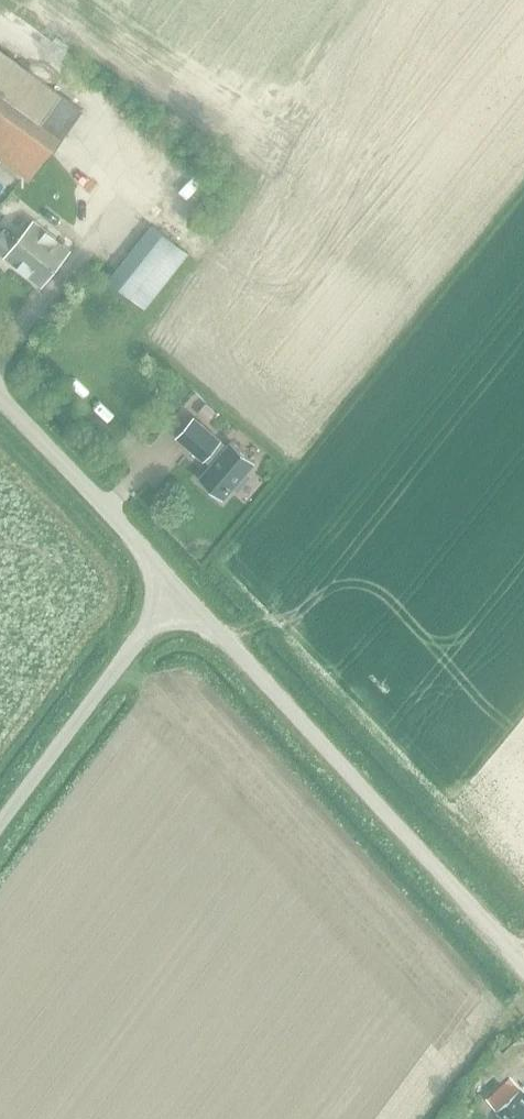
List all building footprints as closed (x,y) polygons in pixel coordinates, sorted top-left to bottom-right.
[(31,181),(84,107),(0,46),(0,158),(31,181)] [(53,194),(48,204),(71,215),(76,205),(53,194)] [(72,249),(35,219),(21,237),(6,225),(0,232),(0,249),(43,284),(72,249)] [(107,275),(133,296),(175,243),(149,222),(107,275)] [(227,445),(194,416),(176,436),(204,460),(206,457),(213,462),(199,478),(223,499),(234,486),(238,490),(250,475),(246,472),(255,461),(231,441),(227,445)] [(522,1088),(510,1075),(486,1099),(504,1118),(523,1118),(523,1089),(522,1088)]
